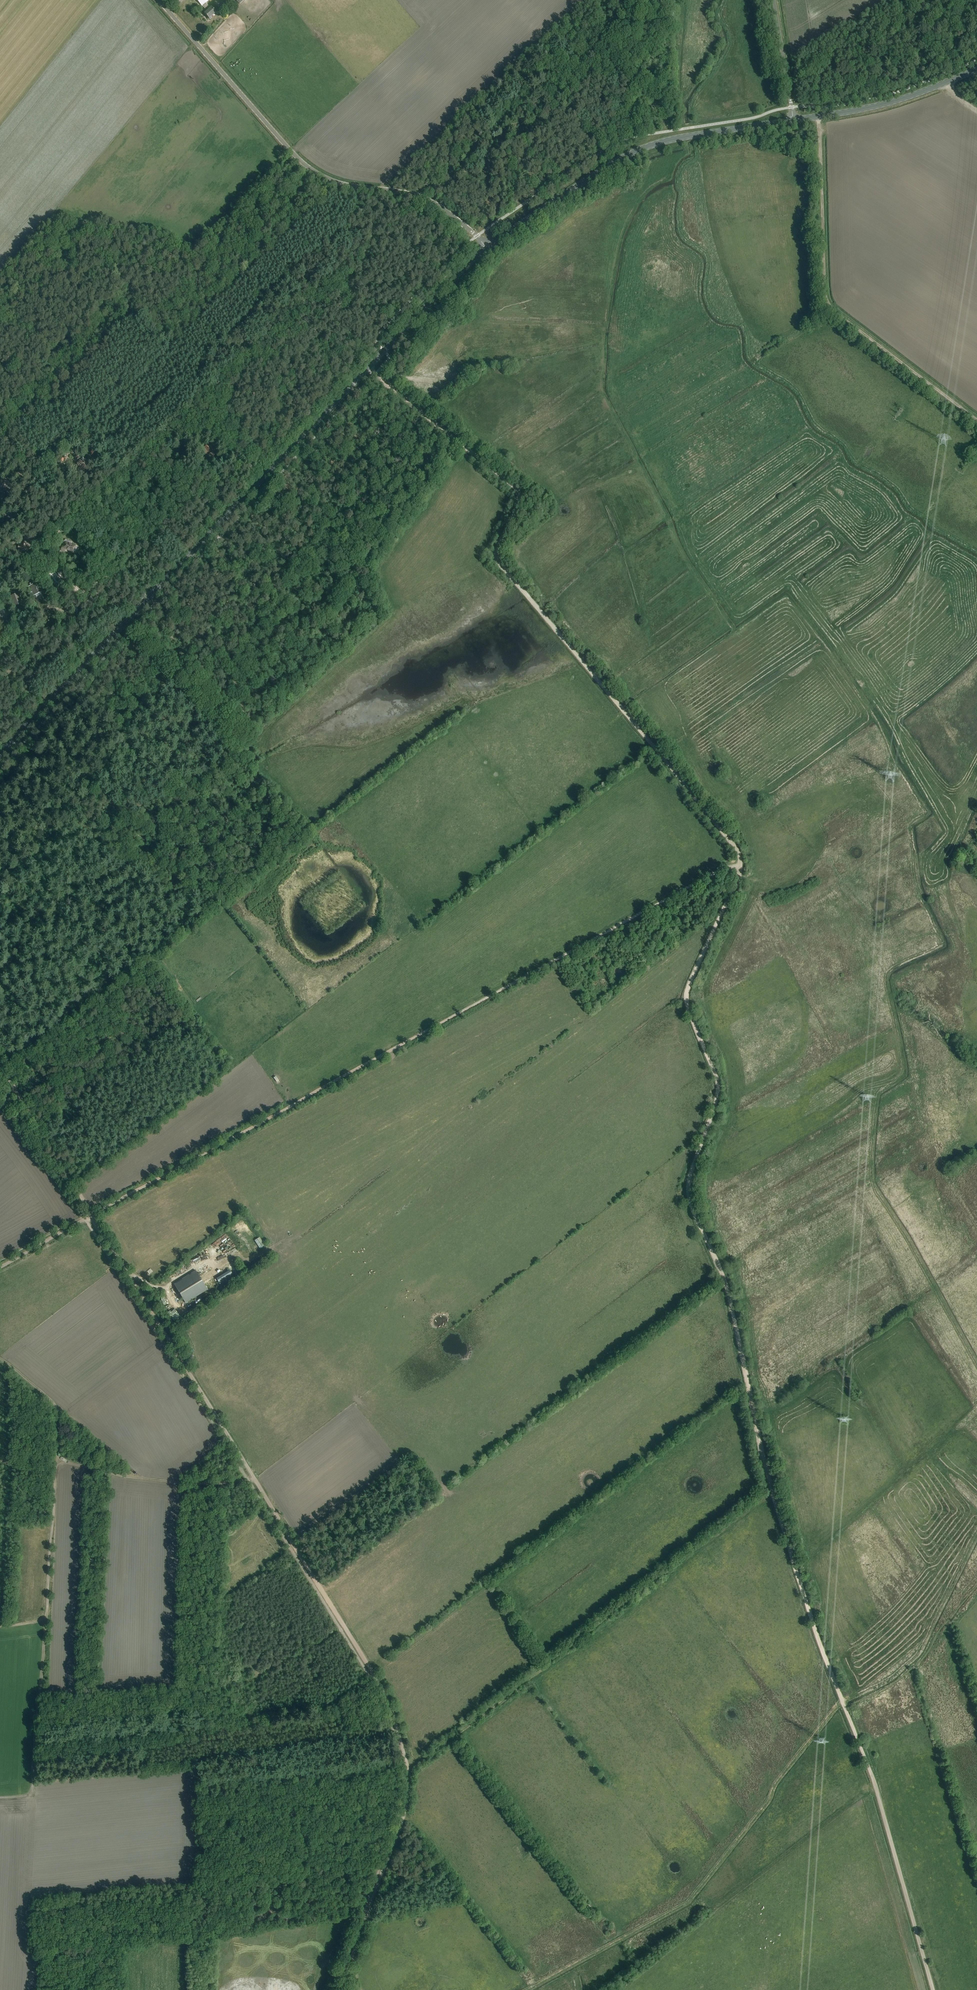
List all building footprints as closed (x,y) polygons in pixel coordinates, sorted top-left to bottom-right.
[(202,6),(207,11),(204,13),(209,19),(210,19),(212,17),(216,13),(211,7),(210,8),(206,3),(209,0),(197,0),(202,6)] [(216,435),(213,437),(220,443),(222,442),(216,435)] [(203,449),(204,451),(210,459),(217,453),(210,443),(205,447),(201,441),(196,445),(201,451),(203,449)] [(227,447),(225,450),(232,457),(235,454),(227,447)] [(64,461),(67,459),(65,456),(64,454),(63,455),(58,460),(61,463),(64,461)] [(6,522),(16,517),(12,511),(7,513),(8,516),(4,519),(6,522)] [(67,540),(66,542),(64,547),(62,547),(61,550),(65,552),(66,550),(73,552),(75,545),(71,544),(72,542),(67,540)] [(28,552),(29,547),(25,546),(26,542),(22,541),(21,546),(19,545),(18,550),(24,551),(24,552),(28,552)] [(54,569),(48,575),(50,576),(55,582),(61,577),(54,569)] [(41,592),(41,591),(37,583),(27,588),(29,593),(30,593),(32,597),(41,592)] [(18,593),(10,596),(14,607),(22,604),(18,593)] [(254,1240),(260,1248),(265,1245),(259,1237),(254,1240)] [(208,1290),(196,1271),(174,1284),(186,1303),(208,1290)]
